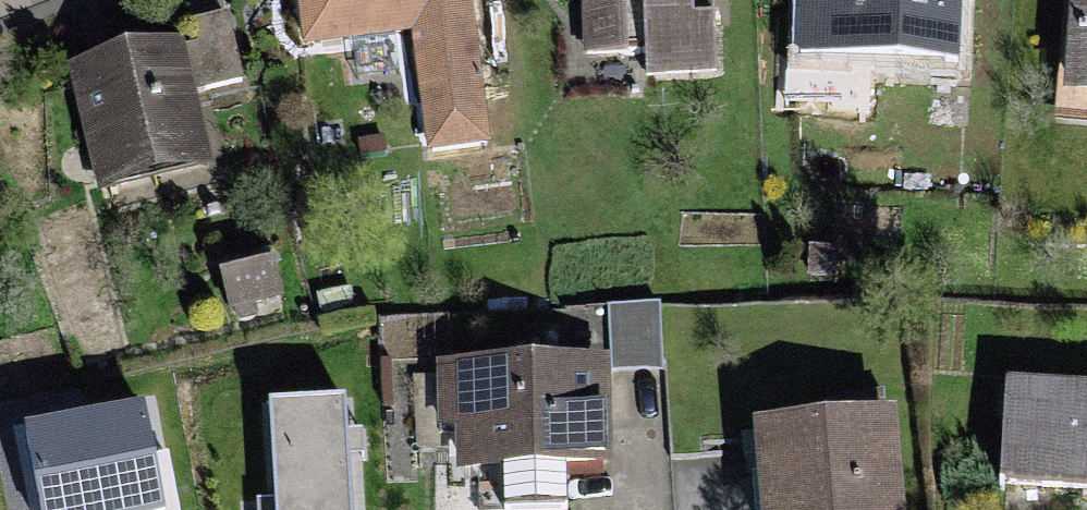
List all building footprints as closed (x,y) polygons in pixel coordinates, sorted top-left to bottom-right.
[(312,45),(420,34),(432,157),(495,151),(480,0),(308,0),(312,45)] [(577,45),(632,44),(632,0),(576,0),(577,45)] [(803,65),(974,69),(976,0),(805,0),(803,65)] [(1078,91),(1086,91),(1086,0),(1085,0),(1078,91)] [(176,45),(61,69),(85,186),(201,162),(176,45)] [(623,361),(448,358),(447,428),(466,428),(466,465),(621,467),(623,361)] [(1021,383),(1018,482),(1086,484),(1086,385),(1021,383)] [(273,399),(280,509),(349,509),(342,395),(273,399)] [(28,421),(46,509),(137,509),(164,505),(143,399),(28,421)] [(773,423),(779,509),(920,509),(913,413),(773,423)]
